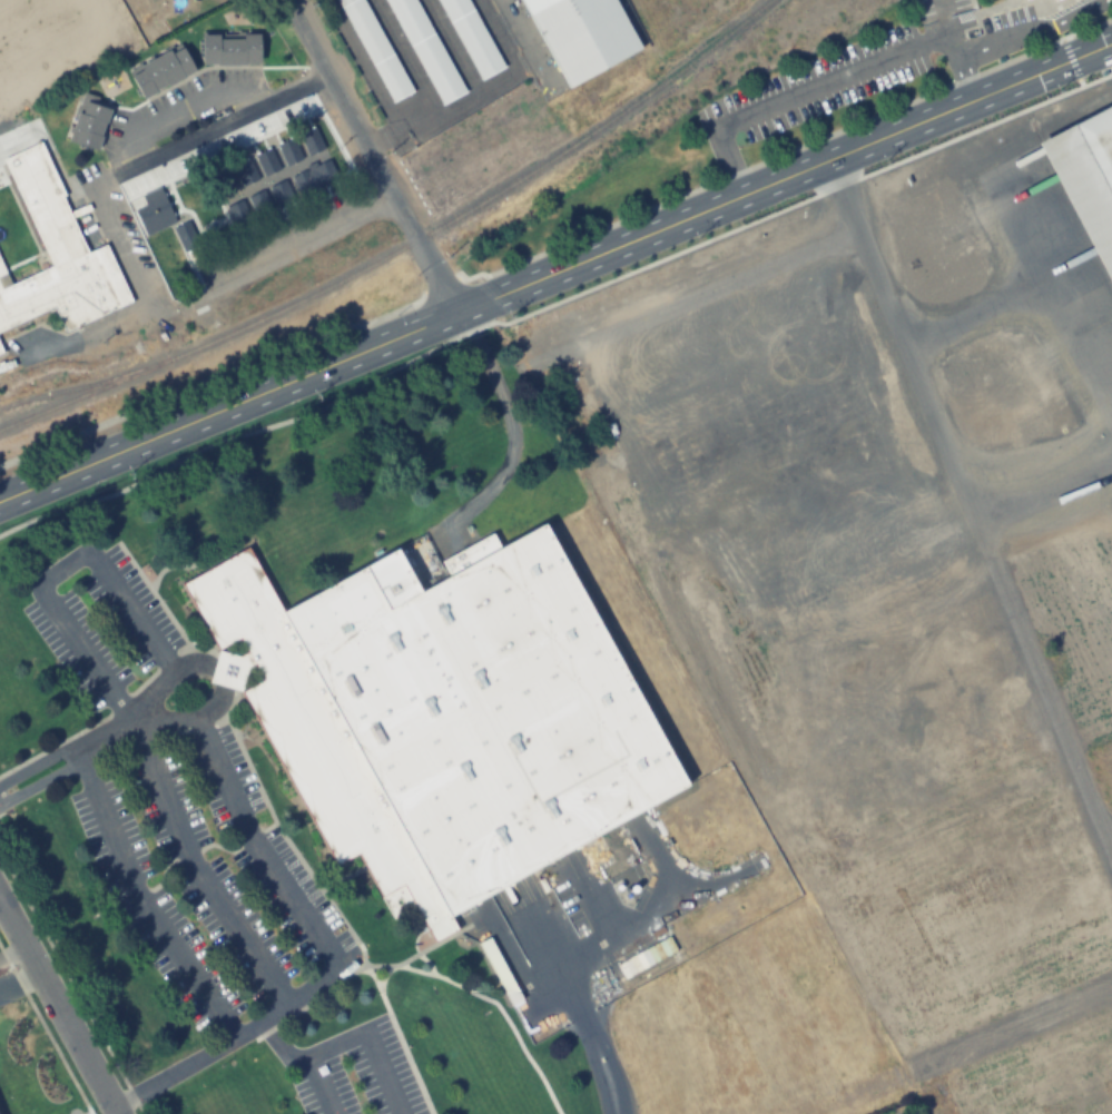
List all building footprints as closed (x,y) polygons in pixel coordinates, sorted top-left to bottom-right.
[(412,93),(364,0),(336,0),(390,105),(412,93)] [(435,108),(460,97),(416,0),(386,0),(435,108)] [(498,72),(465,0),(436,0),(474,83),(498,72)] [(562,88),(637,53),(612,0),(521,0),(562,88)] [(202,34),(202,66),(260,66),(259,34),(202,34)] [(128,70),(141,99),(195,74),(182,45),(128,70)] [(99,151),(109,109),(95,105),(97,98),(81,94),(68,143),(99,151)] [(1049,138),(1111,105),(1111,260),(1049,138)] [(308,156),(324,149),(314,126),(297,134),(308,156)] [(302,158),(292,137),(276,145),(286,166),(302,158)] [(57,308),(65,329),(130,305),(108,245),(84,254),(44,143),(6,156),(47,269),(7,284),(0,264),(0,329),(57,308)] [(280,169),(269,147),(253,155),(264,176),(280,169)] [(290,175),(301,199),(338,182),(327,158),(290,175)] [(258,179),(249,160),(233,167),(242,187),(258,179)] [(237,188),(225,168),(214,175),(226,195),(237,188)] [(279,210),(295,203),(284,180),(268,187),(279,210)] [(197,199),(189,185),(178,191),(186,206),(197,199)] [(140,196),(145,206),(133,211),(145,236),(177,221),(159,186),(140,196)] [(249,197),(258,216),(272,210),(262,190),(249,197)] [(225,207),(235,230),(251,223),(241,200),(225,207)] [(175,227),(181,252),(196,248),(190,223),(175,227)] [(246,550),(177,584),(215,647),(204,680),(235,687),(333,865),(354,854),(391,920),(411,908),(434,939),(456,927),(445,916),(509,883),(689,785),(545,522),(421,592),(396,550),(285,610),(246,550)] [(1028,644),(1039,668),(1045,666),(1034,642),(1028,644)] [(614,960),(622,977),(676,954),(669,937),(614,960)]
